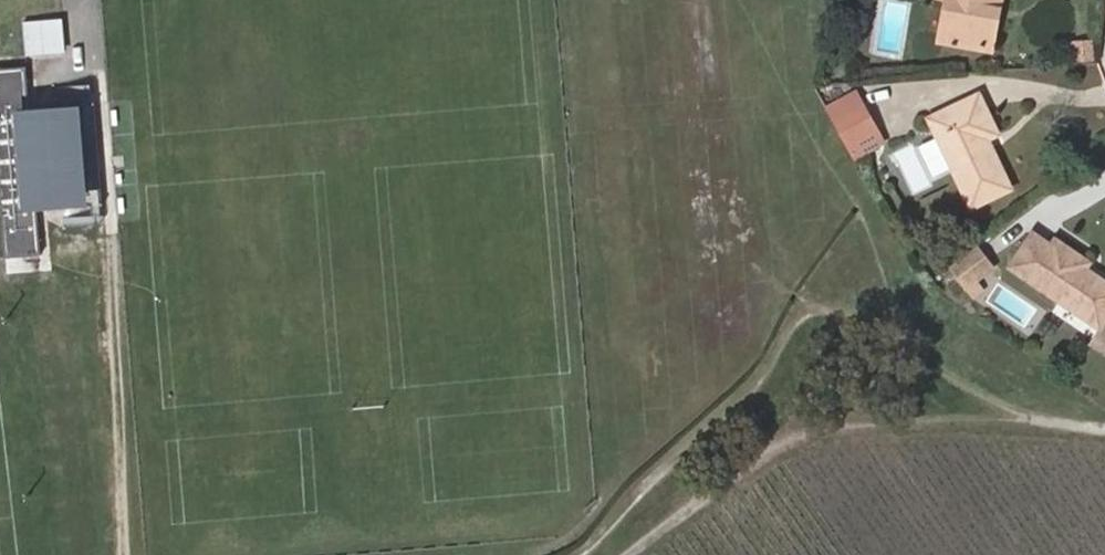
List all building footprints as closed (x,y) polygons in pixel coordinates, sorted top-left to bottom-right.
[(989,0),(948,0),(939,42),(991,51),(997,20),(986,18),(989,0)] [(986,18),(997,20),(1001,0),(989,0),(986,18)] [(61,54),(58,21),(45,22),(48,56),(61,54)] [(48,56),(45,22),(22,24),(25,58),(48,56)] [(1092,58),(1090,42),(1074,43),(1075,60),(1092,58)] [(834,120),(863,104),(855,90),(826,106),(834,120)] [(972,208),(1012,189),(988,139),(999,134),(980,96),(929,120),(972,208)] [(52,184),(46,122),(28,124),(26,101),(11,103),(13,124),(20,123),(25,186),(52,184)] [(877,128),(863,104),(834,120),(848,145),(877,128)] [(97,199),(91,117),(46,122),(52,184),(53,203),(97,199)] [(52,184),(25,186),(27,205),(53,203),(52,184)] [(1104,319),(1104,283),(1085,270),(1088,265),(1053,242),(1050,247),(1033,235),(1012,267),(1099,327),(1104,319)] [(976,245),(952,264),(971,289),(995,271),(976,245)]
